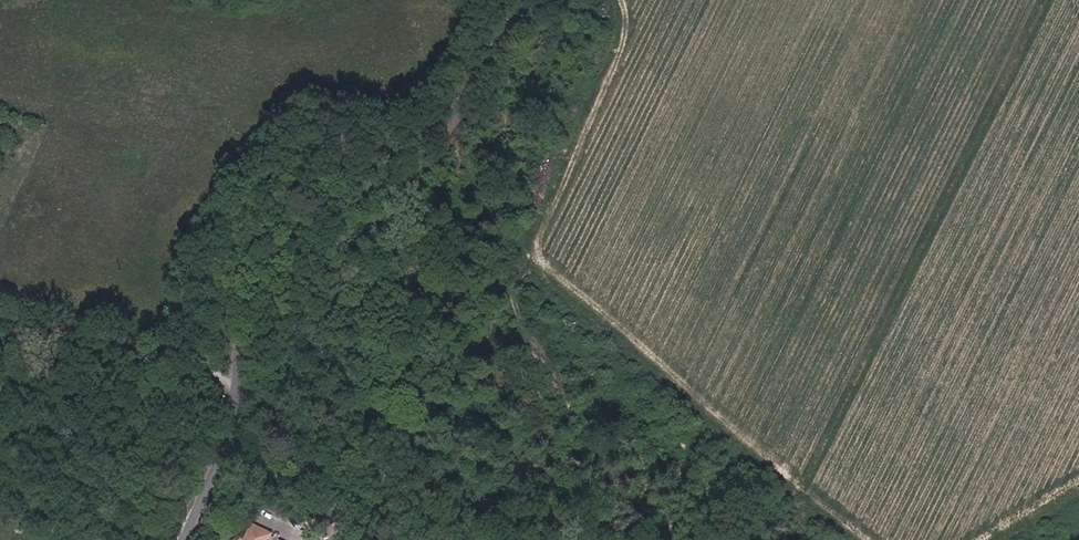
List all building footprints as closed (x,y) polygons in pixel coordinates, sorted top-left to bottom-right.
[(350,528),(357,514),(344,508),(337,522),(350,528)] [(269,539),(272,532),(249,523),(246,529),(241,539),(272,539),(269,539)]
